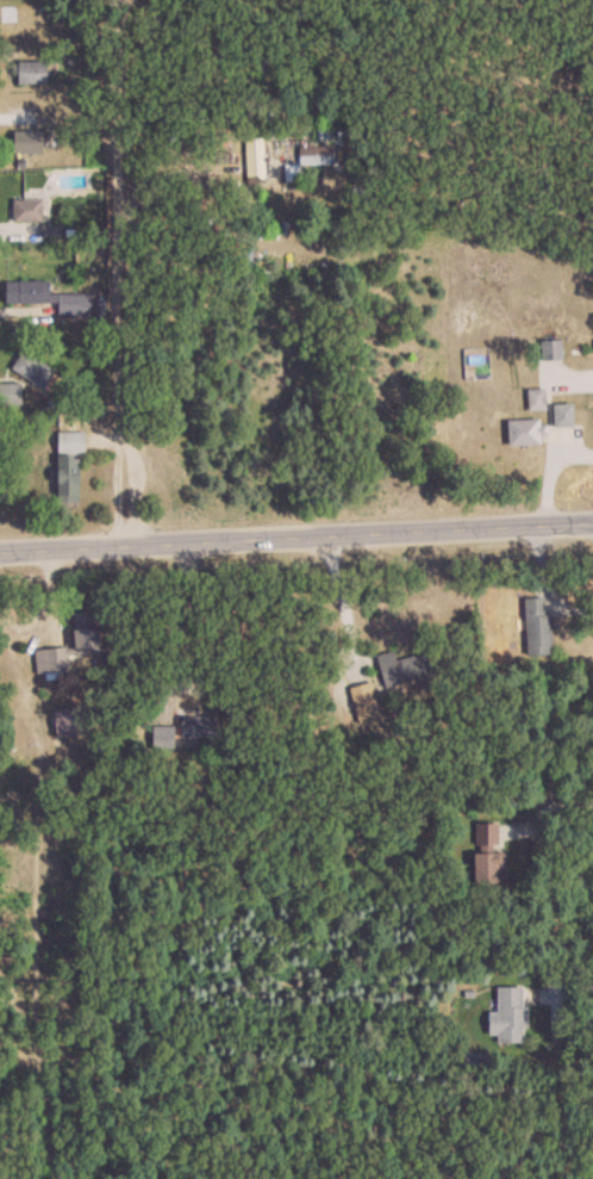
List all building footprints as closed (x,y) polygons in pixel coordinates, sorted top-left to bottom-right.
[(49,62),(19,62),(19,84),(49,84),(49,62)] [(15,132),(15,154),(46,154),(46,132),(15,132)] [(262,175),(262,141),(248,141),(248,175),(262,175)] [(303,147),(303,165),(335,165),(335,147),(303,147)] [(15,199),(15,222),(48,222),(48,199),(15,199)] [(60,319),(93,319),(93,295),(52,295),(52,281),(8,281),(8,304),(60,304),(60,319)] [(564,341),(542,341),(542,361),(564,361),(564,341)] [(16,370),(43,389),(55,372),(28,352),(16,370)] [(23,385),(1,385),(1,405),(23,405),(23,385)] [(548,411),(548,389),(529,389),(529,411),(548,411)] [(556,405),(557,427),(576,427),(576,405),(556,405)] [(546,445),(546,421),(510,421),(511,446),(546,445)] [(103,654),(101,610),(76,611),(77,648),(39,649),(40,671),(70,670),(69,655),(103,654)] [(553,613),(529,613),(529,653),(553,653),(553,613)] [(428,651),(398,659),(395,650),(378,655),(387,687),(434,674),(428,651)] [(90,736),(90,709),(56,709),(56,736),(90,736)] [(222,715),(183,715),(183,737),(222,737),(222,715)] [(474,822),(477,883),(508,882),(507,852),(493,853),(491,821),(474,822)] [(528,1040),(527,986),(500,986),(500,1011),(489,1011),(490,1041),(528,1040)]
